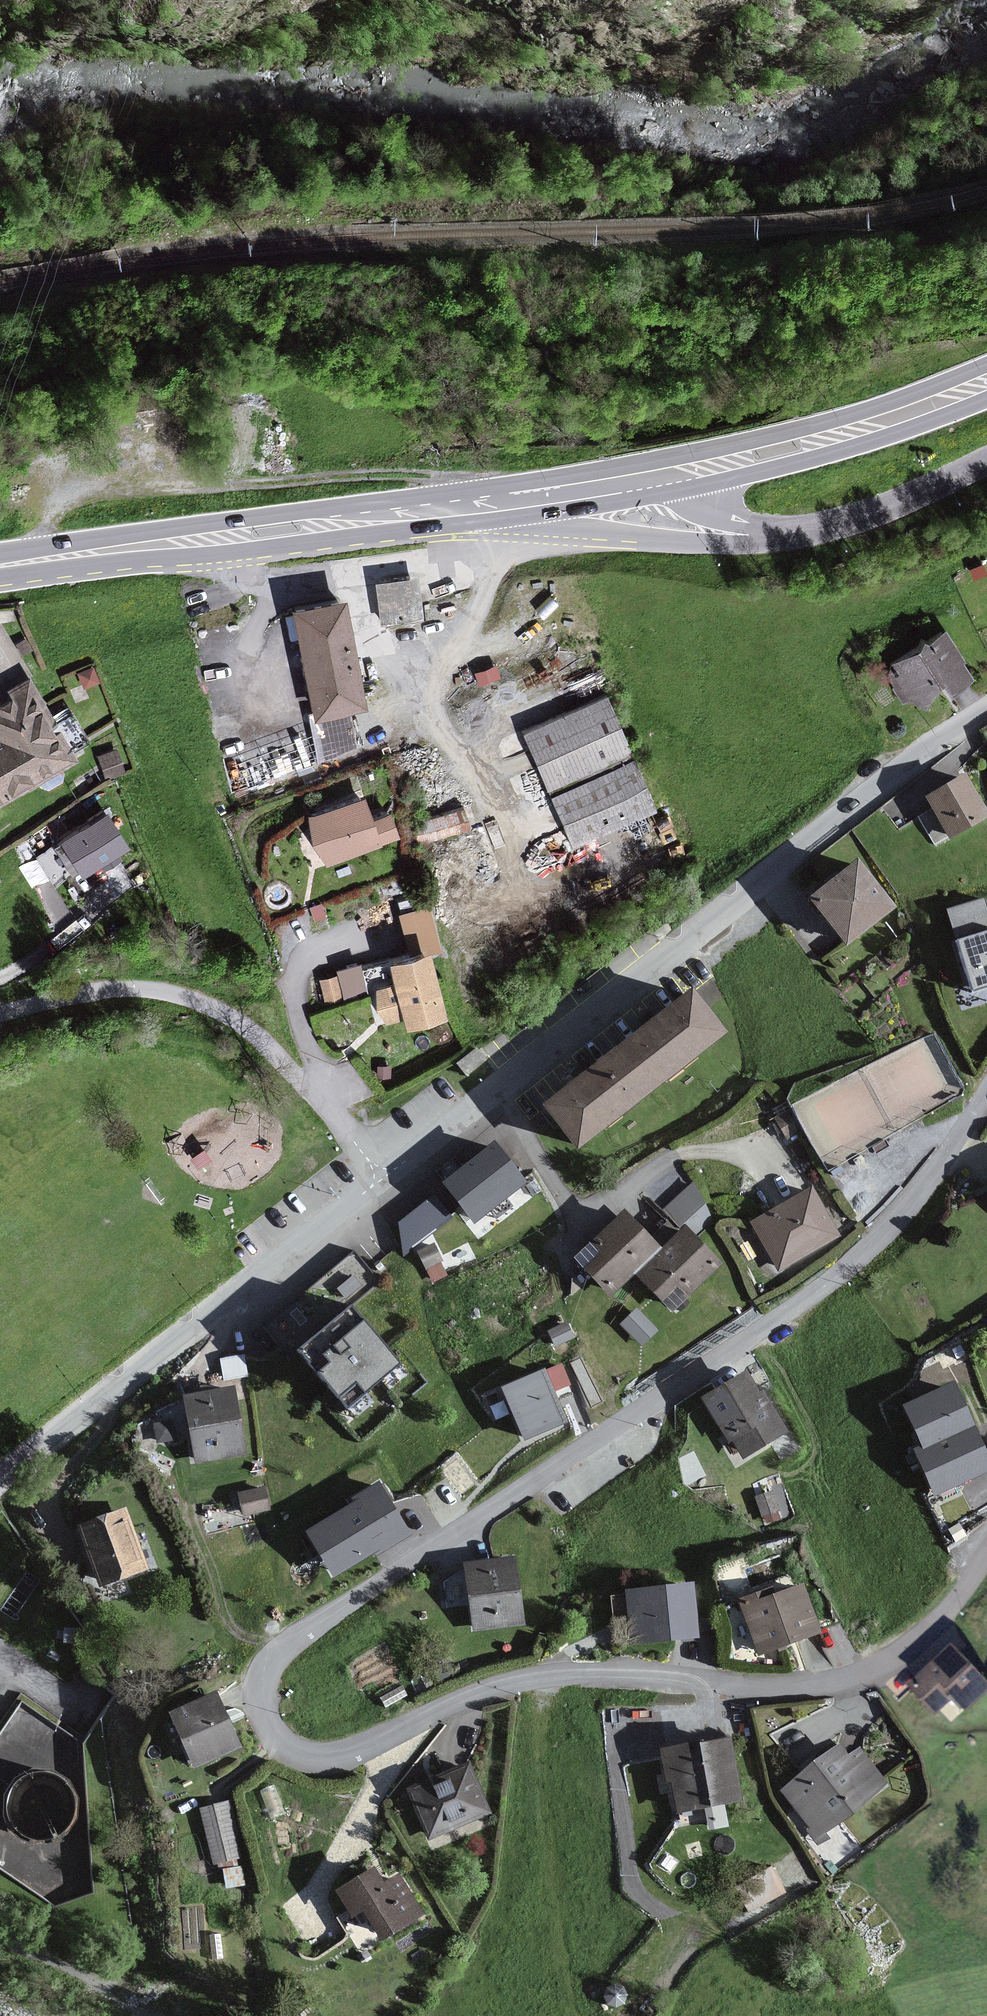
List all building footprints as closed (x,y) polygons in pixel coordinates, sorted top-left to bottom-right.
[(418,619),(411,576),(372,582),(378,625),(418,619)] [(360,706),(339,597),(289,606),(310,715),(360,706)] [(970,675),(941,631),(884,669),(904,700),(913,693),(918,701),(944,684),(948,689),(970,675)] [(24,678),(7,688),(11,695),(0,701),(0,802),(71,763),(24,678)] [(602,698),(519,734),(544,791),(626,755),(602,698)] [(261,719),(265,768),(292,765),(287,717),(261,719)] [(120,770),(113,750),(96,755),(102,776),(120,770)] [(650,810),(629,762),(548,798),(570,846),(650,810)] [(986,818),(963,778),(926,799),(948,839),(986,818)] [(367,820),(359,796),(306,814),(324,864),(395,839),(386,813),(367,820)] [(463,832),(458,812),(410,824),(415,845),(463,832)] [(123,844),(103,813),(58,841),(78,872),(123,844)] [(892,912),(857,866),(810,901),(844,947),(892,912)] [(986,935),(986,913),(983,899),(947,910),(957,944),(986,935)] [(427,907),(425,907),(395,914),(404,954),(386,958),(392,984),(371,988),(380,1023),(400,1019),(402,1026),(441,1016),(427,954),(437,951),(427,907)] [(972,992),(986,987),(986,935),(957,944),(972,992)] [(725,1038),(693,995),(545,1107),(577,1149),(725,1038)] [(519,1184),(494,1147),(442,1182),(468,1219),(519,1184)] [(665,1201),(679,1224),(690,1218),(696,1228),(716,1215),(695,1182),(665,1201)] [(833,1238),(808,1191),(750,1222),(775,1268),(833,1238)] [(437,1192),(393,1224),(410,1247),(454,1215),(437,1192)] [(656,1247),(623,1212),(576,1256),(610,1291),(656,1247)] [(718,1260),(685,1227),(637,1273),(671,1307),(718,1260)] [(290,1357),(296,1352),(351,1306),(380,1282),(354,1251),(264,1326),(290,1357)] [(351,1306),(296,1352),(354,1421),(375,1403),(367,1393),(380,1382),(388,1392),(409,1375),(351,1306)] [(652,1328),(635,1307),(617,1321),(635,1342),(652,1328)] [(567,1322),(548,1330),(555,1347),(575,1338),(567,1322)] [(245,1355),(220,1358),(223,1382),(249,1378),(245,1355)] [(562,1364),(501,1389),(522,1443),(568,1424),(558,1398),(574,1392),(562,1364)] [(782,1431),(749,1371),(704,1397),(726,1437),(732,1434),(742,1453),(782,1431)] [(901,1405),(919,1443),(910,1447),(932,1496),(986,1471),(986,1449),(956,1381),(901,1405)] [(231,1388),(183,1397),(195,1461),(244,1452),(231,1388)] [(173,1420),(153,1423),(156,1442),(176,1439),(173,1420)] [(304,1532),(332,1578),(375,1553),(376,1556),(412,1535),(380,1481),(358,1494),(360,1498),(304,1532)] [(265,1487),(238,1492),(242,1515),(269,1511),(265,1487)] [(773,1491),(755,1497),(762,1517),(779,1511),(773,1491)] [(141,1571),(121,1512),(77,1528),(96,1586),(141,1571)] [(520,1620),(512,1555),(463,1561),(471,1626),(520,1620)] [(817,1627),(795,1573),(739,1595),(761,1650),(817,1627)] [(696,1633),(690,1582),(624,1589),(629,1640),(696,1633)] [(954,1644),(909,1680),(932,1708),(949,1694),(961,1709),(986,1688),(986,1685),(954,1644)] [(241,1752),(219,1698),(173,1717),(196,1771),(241,1752)] [(65,1740),(17,1704),(0,1728),(0,1864),(51,1901),(82,1889),(65,1740)] [(738,1796),(729,1738),(665,1748),(674,1806),(738,1796)] [(846,1753),(837,1743),(782,1788),(818,1833),(883,1780),(855,1746),(846,1753)] [(486,1809),(465,1761),(407,1785),(427,1833),(486,1809)] [(240,1859),(228,1805),(198,1811),(200,1822),(190,1824),(193,1838),(205,1836),(211,1866),(240,1859)] [(714,1826),(729,1823),(725,1805),(710,1808),(714,1826)] [(384,1882),(376,1868),(339,1889),(353,1913),(364,1906),(381,1934),(420,1911),(398,1873),(384,1882)]
